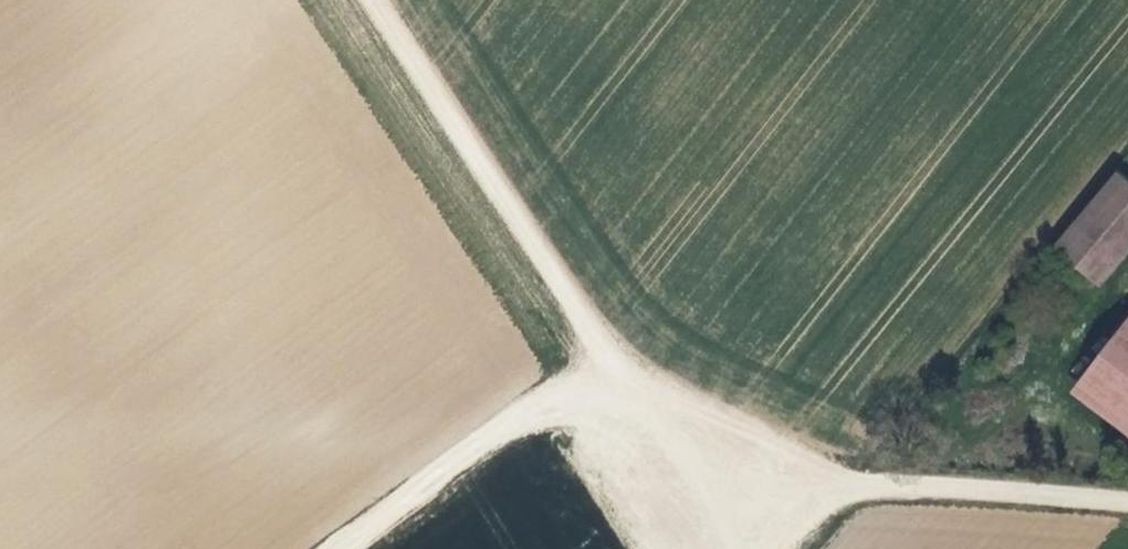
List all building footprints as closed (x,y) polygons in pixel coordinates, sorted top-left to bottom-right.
[(1062,240),(1106,275),(1127,249),(1127,164),(1127,163),(1062,240)] [(1074,391),(1127,435),(1127,325),(1074,391)]
